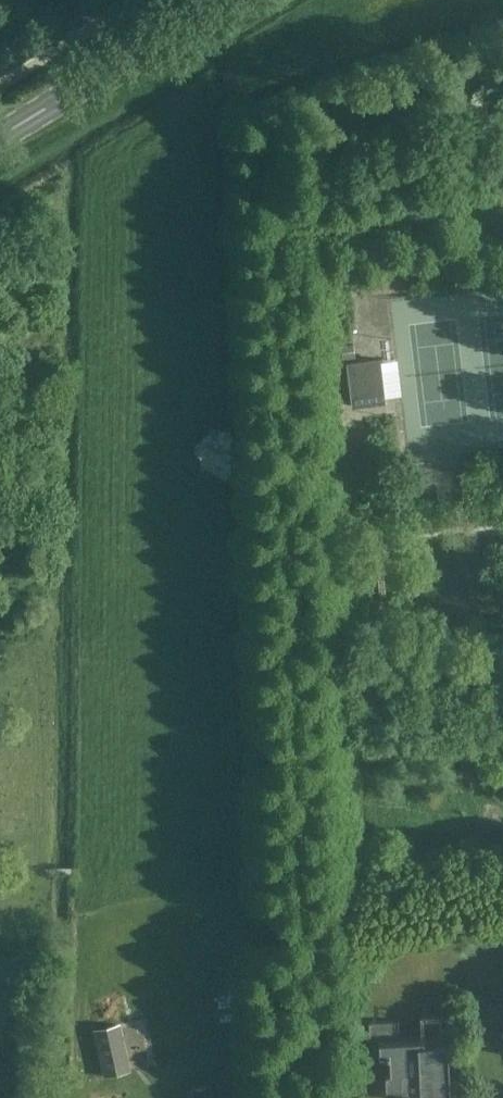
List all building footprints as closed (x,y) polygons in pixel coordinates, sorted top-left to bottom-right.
[(384,401),(379,358),(347,362),(347,364),(334,366),(335,380),(349,378),(352,405),(384,401)] [(396,1020),(368,1021),(369,1053),(387,1053),(388,1071),(384,1071),(385,1094),(401,1093),(403,1097),(408,1097),(419,1093),(431,1096),(431,1097),(437,1097),(437,1096),(449,1091),(447,1041),(439,1041),(438,1015),(422,1015),(423,1037),(397,1038),(396,1020)] [(92,1028),(103,1076),(130,1070),(119,1022),(92,1028)] [(193,1097),(212,1097),(209,1084),(191,1088),(193,1097)]
